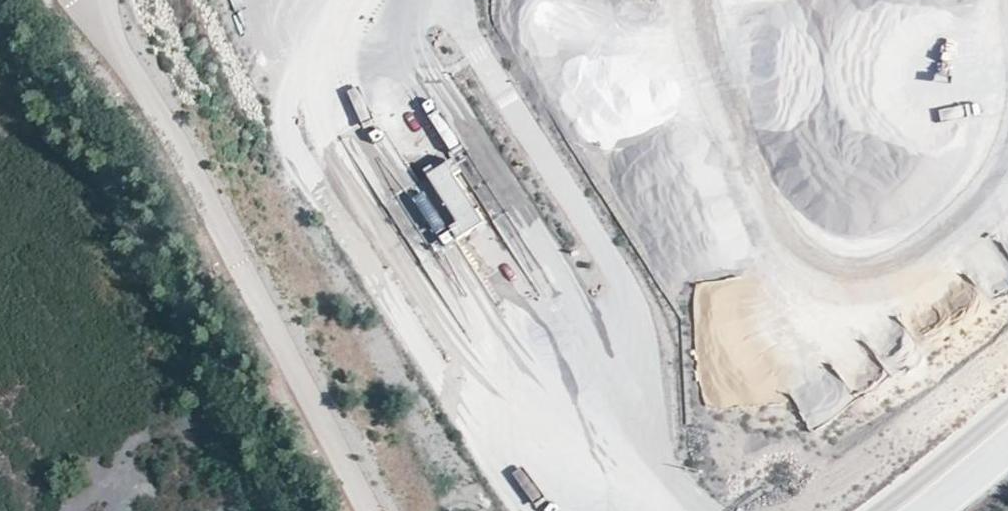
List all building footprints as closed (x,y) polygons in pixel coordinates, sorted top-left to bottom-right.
[(466,252),(492,235),(460,186),(468,180),(460,168),(434,185),(467,235),(458,241),(466,252)] [(483,178),(473,184),(493,214),(502,208),(483,178)] [(419,261),(430,256),(419,230),(408,235),(419,261)]
